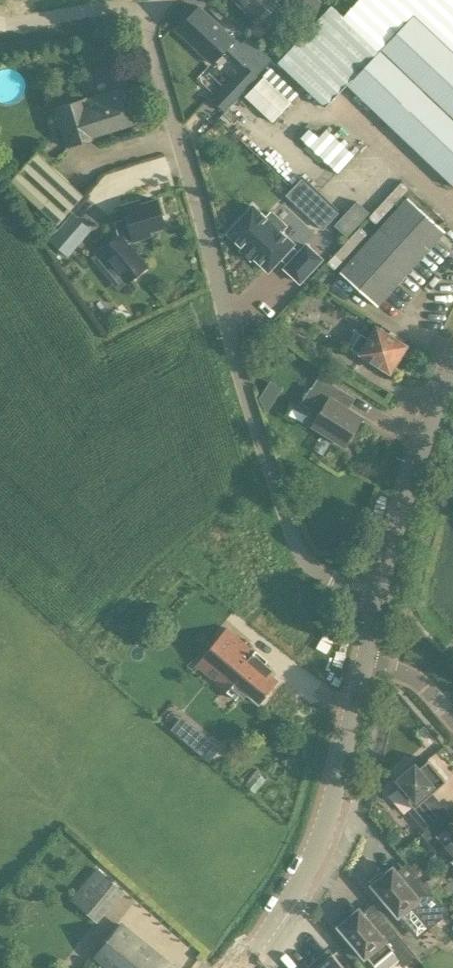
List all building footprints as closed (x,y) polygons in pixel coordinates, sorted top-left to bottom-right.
[(253,17),(270,0),(237,0),(253,17)] [(343,17),(331,6),(277,62),(325,107),(346,85),(452,186),(452,0),(358,0),(343,17)] [(309,19),(324,4),(319,0),(290,0),(309,19)] [(234,39),(199,6),(176,30),(212,63),(234,39)] [(241,54),(255,65),(264,54),(250,43),(241,54)] [(272,122),(290,102),(263,77),(245,96),(272,122)] [(97,135),(133,123),(122,89),(87,100),(86,98),(54,108),(67,148),(98,138),(97,135)] [(296,132),(351,189),(360,181),(305,124),(296,132)] [(12,176),(60,220),(86,192),(38,148),(12,176)] [(319,227),(335,210),(299,176),(283,192),(319,227)] [(341,273),(378,306),(445,232),(408,199),(341,273)] [(119,237),(101,252),(93,258),(120,291),(128,284),(148,268),(129,245),(133,241),(150,235),(149,232),(165,227),(156,200),(140,205),(139,200),(123,205),(127,218),(115,223),(119,237)] [(345,238),(368,214),(356,203),(333,227),(345,238)] [(251,207),(227,234),(268,272),(279,259),(286,265),(284,268),(299,283),(320,259),(305,245),(298,252),(291,246),(292,244),(279,232),(284,226),(270,213),(265,219),(251,207)] [(75,210),(61,226),(79,242),(93,226),(75,210)] [(389,334),(380,328),(377,326),(369,338),(360,332),(351,347),(389,372),(406,346),(389,335),(389,334)] [(313,426),(345,446),(363,418),(341,404),(348,393),(320,375),(303,403),(321,414),(313,426)] [(268,380),(256,399),(266,405),(278,386),(268,380)] [(245,694),(258,704),(277,682),(266,673),(270,669),(263,664),(265,661),(253,651),(252,652),(225,629),(194,666),(226,693),(225,693),(234,700),(239,695),(242,697),(245,694)] [(220,747),(210,739),(198,753),(209,761),(220,747)] [(408,812),(424,831),(443,814),(428,796),(446,780),(427,759),(417,768),(414,764),(397,779),(400,782),(396,786),(414,807),(408,812)] [(424,831),(421,834),(435,851),(444,843),(452,853),(452,822),(451,823),(443,814),(424,831)] [(416,939),(429,927),(448,912),(418,876),(407,885),(392,867),(383,874),(380,870),(369,879),(372,883),(371,884),(416,939)] [(121,891),(96,870),(71,899),(96,921),(121,891)] [(404,965),(416,955),(384,918),(373,926),(358,908),(349,915),(346,912),(335,921),(338,925),(337,926),(364,958),(366,956),(373,965),(392,950),(404,965)] [(172,967),(121,925),(95,956),(103,962),(98,967),(171,967),(172,967)] [(332,954),(315,967),(345,967),(332,954)]
